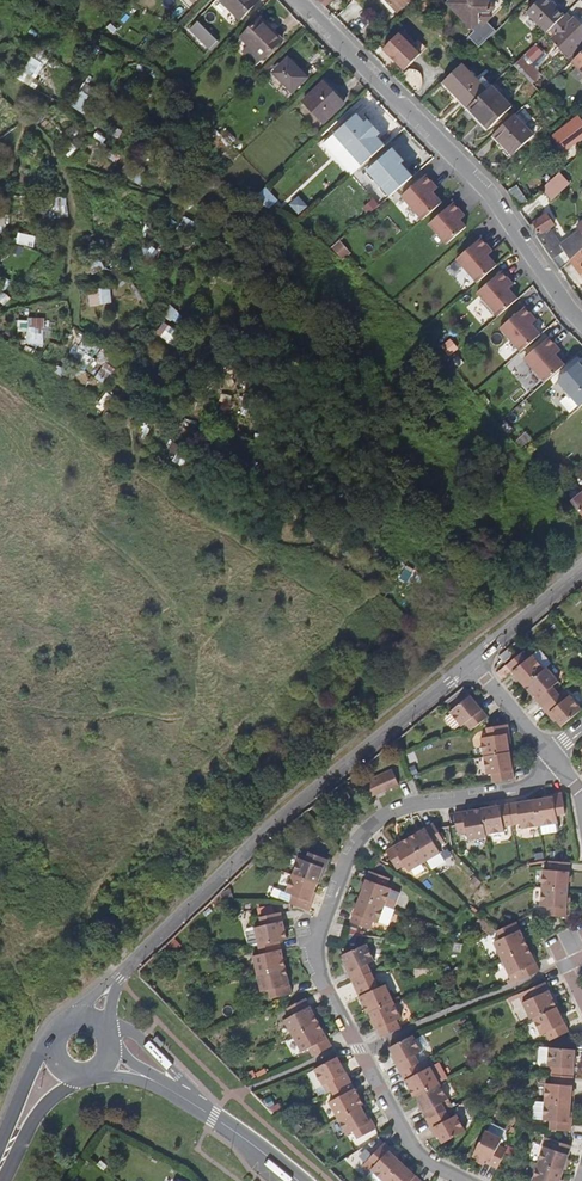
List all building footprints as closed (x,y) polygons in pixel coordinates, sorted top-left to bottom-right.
[(259,2),(257,0),(221,0),(241,20),(259,2)] [(409,0),(386,0),(397,12),(409,0)] [(448,3),(472,28),(479,22),(483,25),(491,17),(488,14),(495,7),(488,0),(451,0),(448,3)] [(547,33),(564,16),(549,0),(539,0),(527,12),(547,33)] [(566,13),(564,16),(547,33),(567,54),(581,39),(581,26),(573,17),(572,19),(566,13)] [(263,61),(283,41),(261,18),(241,38),(263,61)] [(218,42),(198,22),(190,30),(209,50),(218,42)] [(420,56),(407,43),(410,40),(402,32),(384,50),(405,71),(420,56)] [(38,50),(25,70),(38,77),(50,57),(38,50)] [(571,61),(577,68),(572,73),(579,80),(581,78),(581,50),(571,61)] [(539,75),(522,57),(514,65),(532,83),(539,75)] [(307,78),(288,59),(274,73),(292,93),(307,78)] [(478,81),(462,64),(443,82),(468,108),(487,90),(478,81)] [(483,77),(478,81),(487,90),(491,86),(492,86),(483,77)] [(84,80),(70,105),(83,112),(97,87),(84,80)] [(324,123),(344,104),(323,83),(303,101),(324,123)] [(511,107),(491,86),(487,90),(468,108),(488,129),(511,107)] [(357,114),(335,134),(362,165),(385,145),(376,136),(365,123),(357,114)] [(534,135),(514,115),(493,135),(513,155),(534,135)] [(578,116),(568,124),(571,128),(556,140),(564,151),(580,139),(581,141),(581,140),(581,122),(578,116)] [(369,120),(365,123),(376,136),(380,133),(369,120)] [(367,171),(390,196),(412,176),(401,163),(404,161),(393,148),(367,171)] [(402,196),(422,219),(442,202),(433,192),(436,189),(431,184),(433,182),(426,175),(402,196)] [(554,180),(543,191),(549,197),(560,186),(554,180)] [(266,187),(257,194),(270,208),(279,200),(266,187)] [(514,187),(506,193),(519,211),(526,204),(514,187)] [(71,215),(67,194),(47,198),(50,218),(71,215)] [(367,215),(378,206),(372,199),(361,207),(367,215)] [(429,223),(450,247),(469,230),(460,219),(464,217),(458,211),(460,210),(453,202),(429,223)] [(529,226),(552,260),(564,252),(570,260),(581,250),(581,221),(576,224),(580,231),(560,244),(550,229),(554,226),(547,214),(529,226)] [(456,258),(478,282),(497,265),(488,255),(492,252),(486,246),(488,245),(481,237),(456,258)] [(336,251),(343,244),(341,241),(333,248),(336,251)] [(336,251),(341,257),(349,250),(343,244),(336,251)] [(351,252),(349,250),(341,257),(344,259),(351,252)] [(581,275),(581,250),(570,260),(572,263),(581,275)] [(478,292),(499,315),(518,298),(509,288),(512,285),(507,279),(509,278),(502,270),(478,292)] [(500,328),(521,352),(540,335),(531,324),(534,321),(530,316),(531,314),(524,307),(500,328)] [(28,344),(45,345),(45,316),(29,316),(28,344)] [(72,352),(87,362),(97,347),(82,337),(72,352)] [(524,358),(545,382),(565,365),(555,354),(559,352),(554,346),(555,345),(549,337),(524,358)] [(451,338),(440,346),(447,357),(458,349),(451,338)] [(515,355),(506,366),(520,377),(528,366),(515,355)] [(558,381),(581,406),(581,405),(581,366),(579,362),(558,381)] [(571,501),(581,514),(581,492),(571,501)] [(508,648),(499,656),(504,661),(512,654),(508,648)] [(547,667),(552,662),(541,648),(532,655),(544,669),(547,667)] [(507,665),(511,671),(524,686),(544,669),(532,655),(529,658),(523,651),(507,665)] [(501,676),(503,678),(511,671),(507,665),(498,672),(501,676)] [(542,707),(558,693),(553,686),(558,681),(547,667),(544,669),(524,686),(542,707)] [(558,693),(542,707),(548,715),(550,713),(563,726),(581,710),(581,709),(570,695),(564,700),(558,693)] [(471,730),(488,717),(471,696),(450,712),(462,726),(466,723),(471,730)] [(484,756),(510,751),(508,734),(509,734),(508,725),(487,728),(488,737),(481,739),(484,756)] [(493,782),(515,778),(510,751),(484,756),(487,775),(492,774),(493,782)] [(367,799),(399,784),(392,770),(361,784),(367,799)] [(536,800),(540,825),(557,823),(556,815),(565,814),(562,794),(553,795),(553,797),(536,800)] [(536,800),(509,804),(512,825),(524,824),(525,828),(540,825),(536,800)] [(509,804),(482,808),(486,834),(503,832),(503,827),(512,825),(509,804)] [(487,838),(486,834),(482,808),(454,813),(458,834),(467,832),(468,841),(487,838)] [(410,837),(425,862),(440,853),(437,846),(444,842),(434,823),(410,837)] [(408,872),(425,862),(410,837),(386,851),(397,870),(404,865),(408,872)] [(299,858),(293,875),(317,884),(324,868),(326,869),(329,860),(309,852),(306,861),(299,858)] [(569,889),(571,862),(549,861),(548,870),(543,869),(542,887),(569,889)] [(360,896),(385,905),(391,889),(386,887),(390,878),(370,871),(360,896)] [(291,903),(304,908),(310,911),(313,902),(311,901),(317,884),(293,875),(284,900),(291,903)] [(545,915),(559,916),(566,917),(569,889),(542,887),(540,906),(545,907),(545,915)] [(221,894),(223,900),(233,898),(230,888),(221,894)] [(395,909),(385,905),(360,896),(351,922),(370,930),(373,922),(377,923),(378,921),(388,925),(395,909)] [(279,940),(287,939),(280,912),(260,916),(262,926),(255,928),(259,945),(279,940)] [(496,930),(479,916),(475,921),(490,934),(496,930)] [(516,921),(497,930),(501,939),(494,943),(501,959),(528,946),(516,921)] [(279,940),(259,945),(260,954),(253,956),(257,973),(285,967),(279,940)] [(352,981),(371,972),(368,964),(373,961),(366,944),(342,955),(350,972),(348,973),(352,981)] [(528,946),(501,959),(511,979),(505,982),(507,985),(522,980),(539,971),(528,946)] [(285,967),(257,973),(261,992),(269,990),(271,998),(292,993),(285,967)] [(367,1013),(369,1012),(393,1002),(385,985),(378,988),(371,972),(352,981),(367,1013)] [(530,1019),(533,1018),(556,1007),(544,982),(524,991),(507,998),(509,1002),(519,997),(530,1019)] [(285,1019),(294,1035),(319,1022),(306,997),(287,1008),(291,1016),(285,1019)] [(369,1012),(381,1037),(400,1028),(397,1020),(400,1018),(393,1002),(369,1012)] [(556,1007),(533,1018),(541,1035),(545,1034),(549,1042),(568,1032),(556,1007)] [(313,1056),(332,1046),(319,1022),(294,1035),(303,1052),(309,1048),(313,1056)] [(413,1035),(390,1047),(398,1063),(396,1064),(401,1073),(420,1062),(415,1055),(422,1051),(413,1035)] [(549,1047),(540,1046),(538,1062),(541,1065),(548,1066),(552,1066),(551,1074),(573,1076),(575,1049),(549,1047)] [(338,1056),(315,1069),(324,1085),(328,1083),(332,1091),(351,1080),(338,1056)] [(420,1062),(401,1073),(414,1097),(416,1096),(439,1083),(430,1066),(424,1070),(420,1062)] [(573,1076),(551,1074),(550,1083),(546,1083),(544,1101),(570,1103),(573,1076)] [(351,1080),(332,1091),(336,1098),(330,1102),(339,1118),(362,1106),(364,1104),(351,1080)] [(439,1083),(416,1096),(424,1110),(422,1111),(427,1120),(446,1110),(441,1102),(448,1099),(439,1083)] [(270,1097),(265,1100),(269,1107),(274,1104),(270,1097)] [(570,1103),(544,1101),(534,1100),(533,1118),(542,1119),(543,1121),(550,1121),(550,1130),(570,1132),(572,1122),(569,1122),(570,1103)] [(362,1106),(339,1118),(348,1134),(354,1131),(358,1138),(377,1128),(372,1120),(370,1121),(362,1106)] [(446,1110),(427,1120),(432,1129),(434,1128),(442,1143),(465,1130),(456,1114),(450,1118),(446,1110)] [(293,1122),(288,1127),(296,1134),(300,1129),(293,1122)] [(497,1168),(505,1153),(507,1149),(499,1145),(501,1139),(485,1131),(473,1156),(497,1168)] [(543,1147),(538,1163),(563,1172),(572,1147),(551,1140),(548,1148),(543,1147)] [(383,1180),(386,1180),(402,1163),(389,1151),(391,1149),(384,1143),(370,1158),(376,1164),(371,1170),(383,1180)] [(402,1163),(386,1180),(421,1180),(402,1163)] [(538,1163),(532,1180),(560,1180),(563,1172),(538,1163)]
